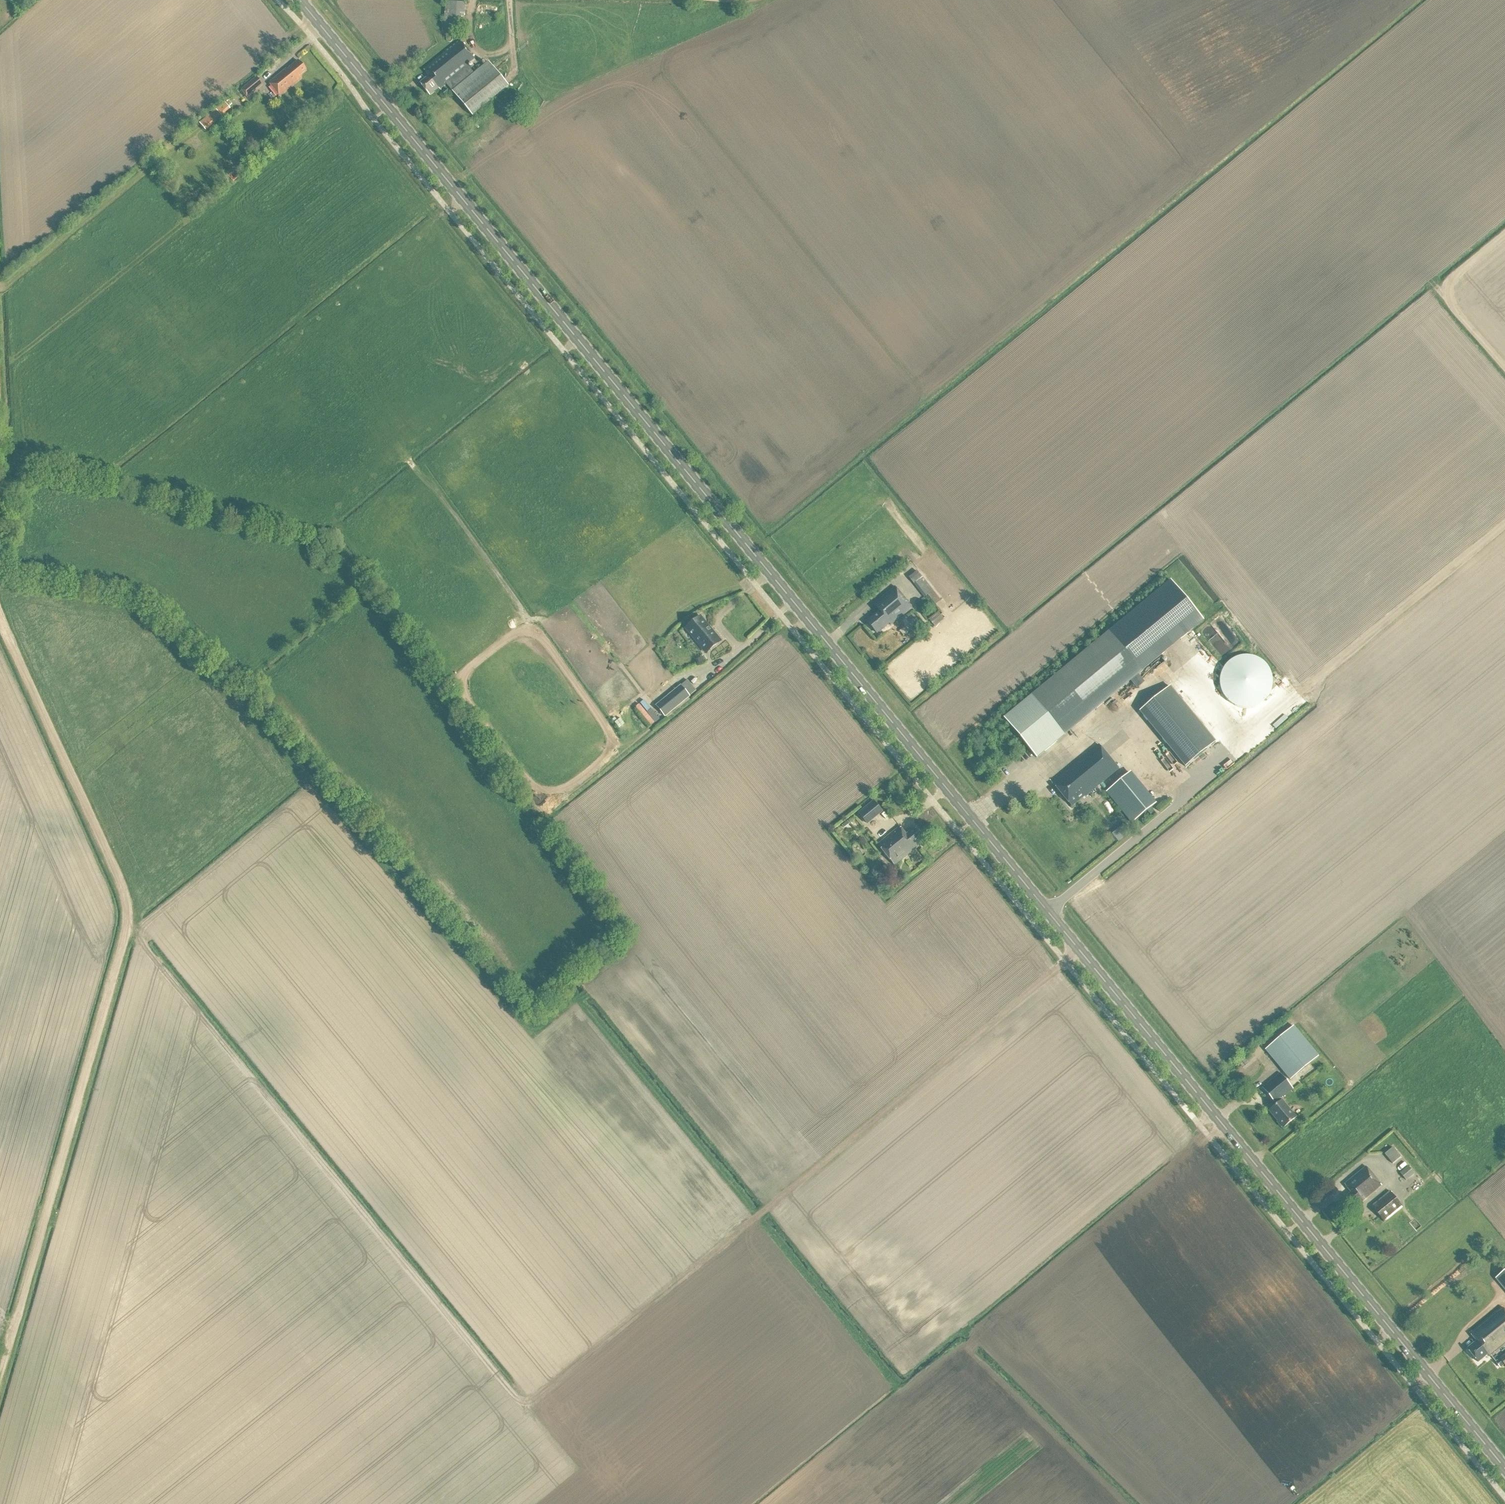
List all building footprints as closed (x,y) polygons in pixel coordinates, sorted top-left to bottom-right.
[(460,4),(447,3),(445,28),(459,29),(460,4)] [(475,74),(468,67),(476,61),(460,41),(424,70),(429,77),(420,84),(430,96),(439,89),(440,90),(446,84),(473,117),(509,87),(489,63),(475,74)] [(299,76),(306,71),(298,61),(287,70),(286,69),(268,84),(279,97),(301,79),(299,76)] [(246,98),(262,85),(256,78),(240,90),(246,98)] [(229,110),(223,103),(198,125),(203,131),(229,110)] [(911,577),(927,596),(931,593),(938,603),(944,599),(921,569),(911,577)] [(1108,631),(1003,718),(1037,758),(1142,671),(1203,620),(1170,580),(1108,631)] [(894,587),(874,604),(879,611),(867,622),(877,633),(889,623),(891,626),(912,608),(894,587)] [(936,625),(947,617),(942,610),(931,618),(936,625)] [(705,655),(721,642),(700,617),(684,630),(705,655)] [(1232,660),(1225,666),(1220,675),(1219,685),(1222,694),(1228,702),(1236,707),(1246,709),(1255,707),(1264,702),(1270,694),(1272,685),(1271,675),(1267,666),(1260,660),(1251,656),(1241,656),(1232,660)] [(689,697),(680,686),(655,706),(664,717),(689,697)] [(1215,742),(1169,686),(1139,711),(1185,767),(1215,742)] [(659,719),(650,709),(646,713),(654,723),(659,719)] [(1085,797),(1119,769),(1099,745),(1052,783),(1071,806),(1084,796),(1085,797)] [(1130,772),(1122,779),(1106,792),(1132,823),(1156,804),(1130,772)] [(1029,788),(1032,793),(1044,785),(1041,781),(1029,788)] [(857,815),(866,826),(882,813),(873,801),(857,815)] [(1132,832),(1125,824),(1118,830),(1124,837),(1132,832)] [(894,865),(925,841),(914,828),(905,835),(901,828),(900,827),(878,845),(894,865)] [(1319,1057),(1294,1026),(1265,1050),(1290,1081),(1319,1057)] [(1282,1097),(1292,1089),(1292,1088),(1280,1073),(1262,1088),(1276,1105),(1269,1111),(1278,1122),(1277,1122),(1281,1127),(1282,1126),(1283,1128),(1296,1117),(1280,1098),(1282,1097)] [(1392,1148),(1384,1155),(1392,1164),(1401,1157),(1392,1148)] [(1400,1173),(1405,1179),(1414,1172),(1409,1165),(1400,1173)] [(1345,1206),(1347,1206),(1350,1210),(1381,1185),(1366,1167),(1344,1185),(1350,1193),(1342,1200),(1343,1201),(1342,1203),(1345,1206)] [(1383,1223),(1390,1217),(1393,1220),(1399,1215),(1396,1212),(1401,1208),(1388,1193),(1370,1208),(1383,1223)] [(1497,1278),(1504,1288),(1504,1271),(1497,1278)] [(1504,1343),(1504,1311),(1502,1307),(1470,1333),(1476,1341),(1467,1349),(1478,1362),(1487,1354),(1489,1356),(1504,1343)] [(1495,1363),(1500,1369),(1504,1365),(1504,1366),(1504,1355),(1495,1363)]
